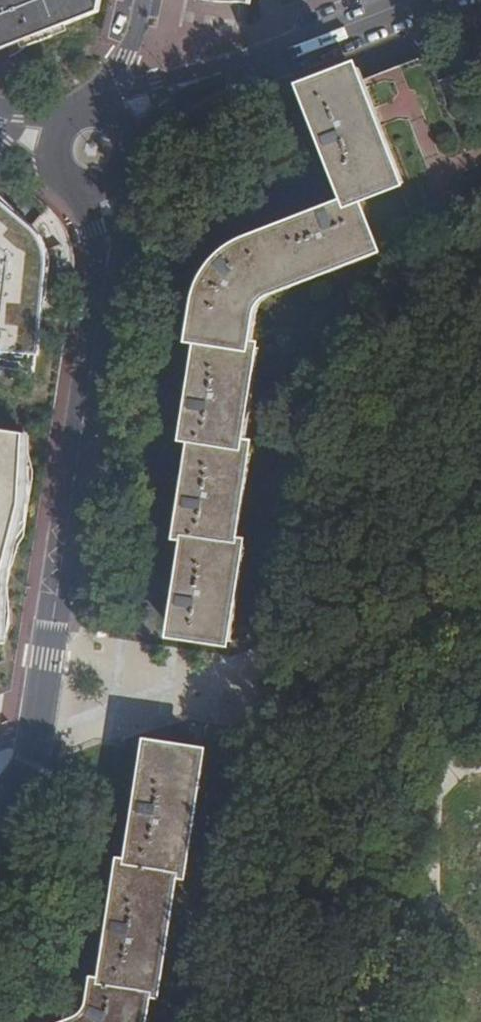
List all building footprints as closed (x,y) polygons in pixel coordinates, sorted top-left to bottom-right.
[(53,37),(98,21),(102,0),(0,0),(0,55),(53,37)] [(384,134),(361,74),(312,93),(356,207),(266,241),(255,246),(245,251),(236,257),(228,264),(220,272),(215,280),(210,287),(206,298),(203,307),(201,317),(197,341),(204,342),(189,439),(199,441),(184,539),(194,540),(177,638),(218,644),(220,634),(227,635),(233,591),(226,590),(233,546),(224,545),(226,532),(233,533),(240,492),(232,491),(239,447),(231,445),(233,433),(240,434),(246,396),(238,394),(245,349),(229,346),(234,321),(243,322),(246,317),(250,312),(255,307),(260,302),(267,296),(270,294),(266,284),(325,261),(328,269),(364,255),(361,247),(377,241),(363,204),(399,190),(378,137),(384,134)] [(42,374),(59,265),(57,251),(50,240),(0,192),(0,367),(42,374)] [(5,635),(7,571),(24,502),(29,430),(0,426),(0,637),(5,635)] [(92,1017),(88,1021),(142,1021),(142,1020),(143,1017),(147,1006),(150,992),(157,993),(159,977),(164,977),(171,932),(166,931),(175,874),(181,875),(183,857),(188,858),(196,813),(190,812),(199,755),(155,749),(136,868),(128,867),(109,986),(104,985),(103,993),(101,1000),(98,1006),(95,1011),(92,1017)]
